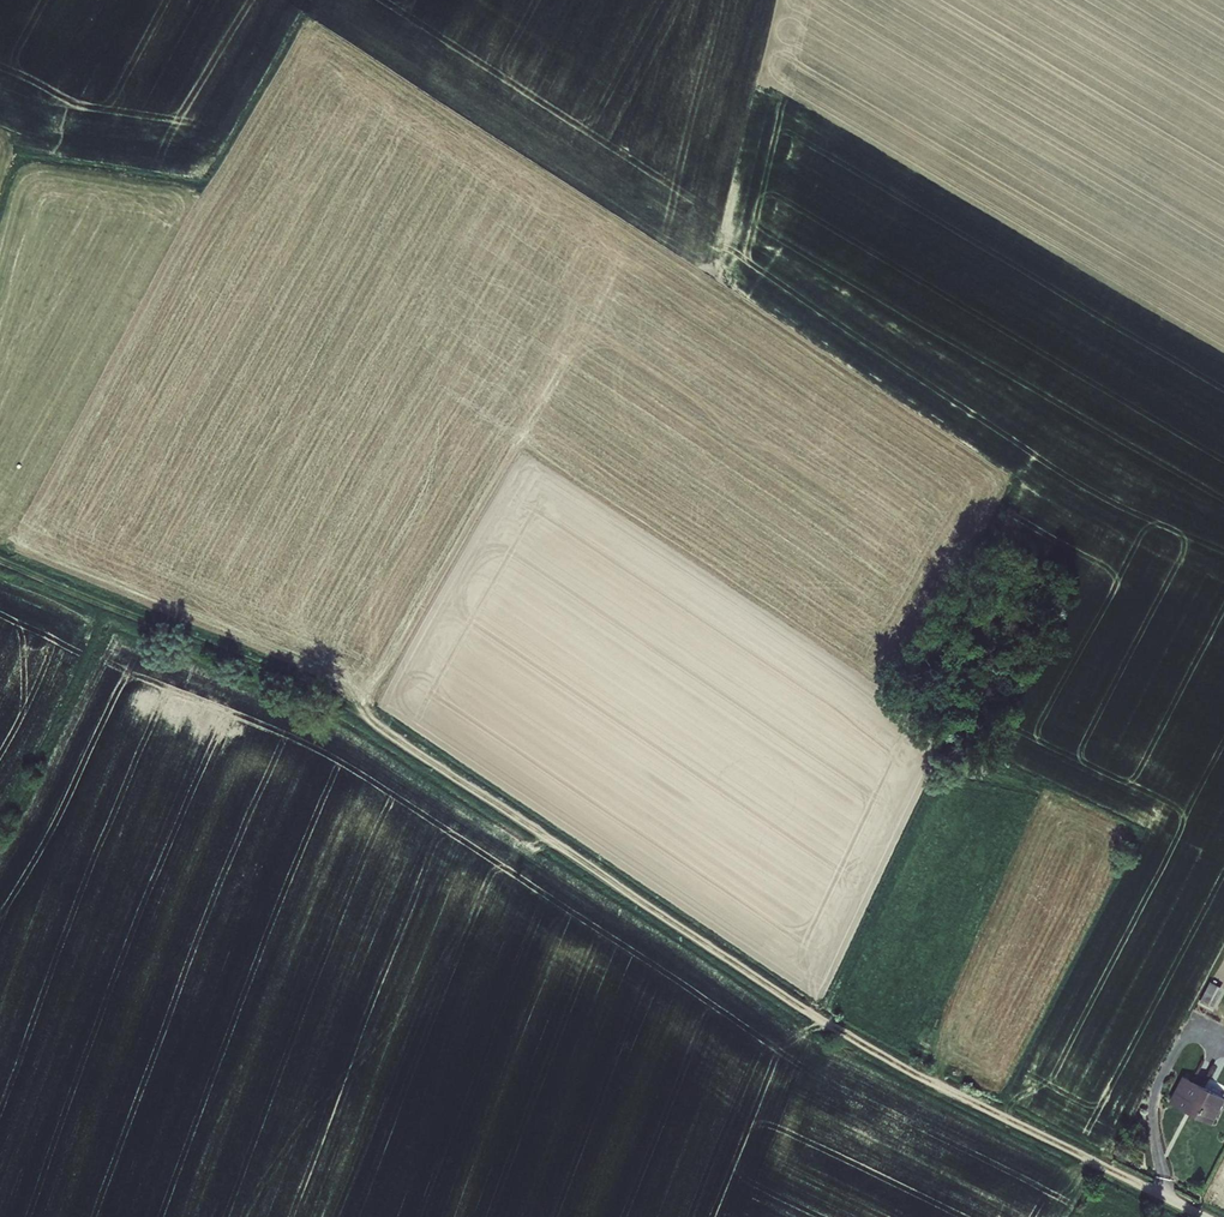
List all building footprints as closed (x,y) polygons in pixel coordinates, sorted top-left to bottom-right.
[(1223,991),(1223,989),(1210,983),(1202,1000),(1217,1006),(1223,991)] [(1178,1099),(1218,1120),(1223,1109),(1223,1091),(1192,1074),(1178,1099)]
